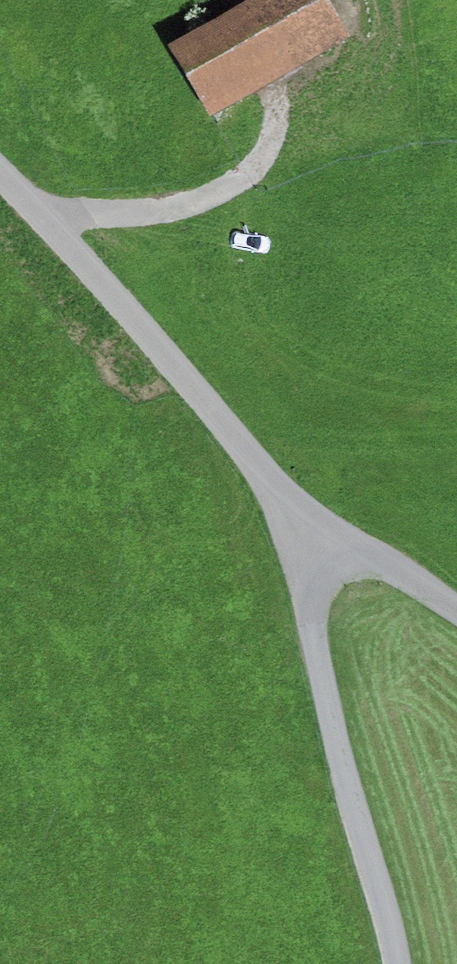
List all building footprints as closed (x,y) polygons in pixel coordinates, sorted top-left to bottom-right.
[(349,38),(327,0),(246,0),(169,44),(211,116),(349,38)]
